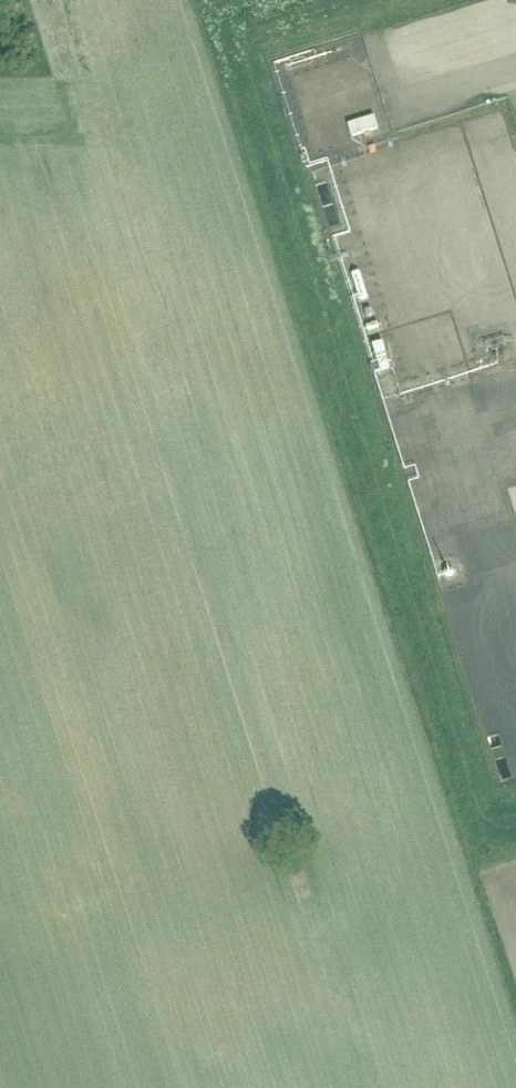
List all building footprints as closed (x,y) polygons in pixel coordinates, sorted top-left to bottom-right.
[(377,115),(351,122),(356,141),(382,133),(377,115)] [(429,141),(406,147),(411,164),(433,157),(429,141)]
